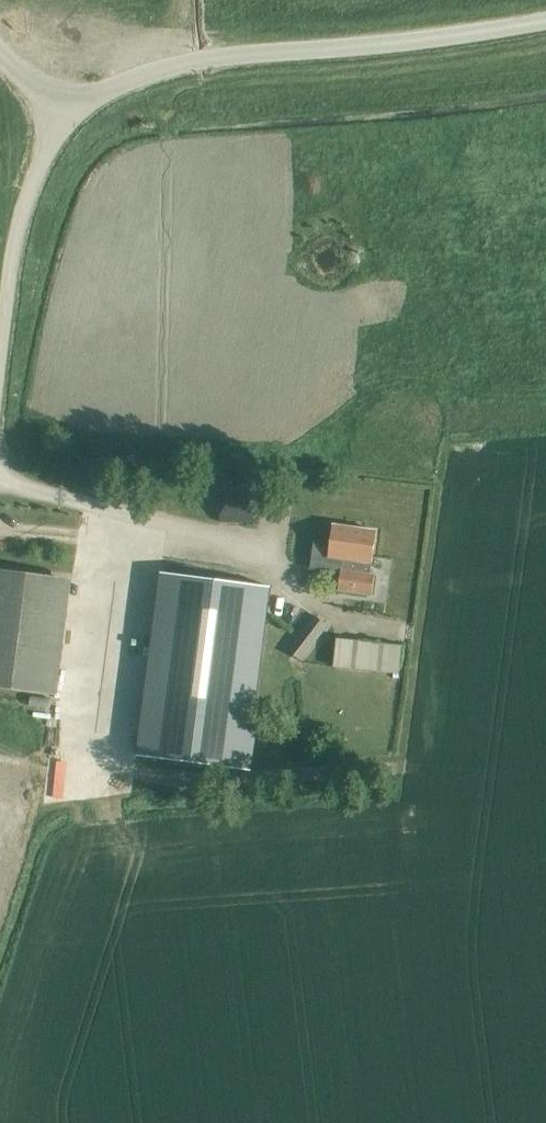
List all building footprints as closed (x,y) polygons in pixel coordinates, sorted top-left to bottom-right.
[(223,482),(221,522),(259,524),(261,484),(223,482)] [(314,543),(311,567),(343,571),(340,591),(372,595),(375,574),(371,574),(377,531),(334,525),(331,545),(314,543)] [(272,586),(271,586),(204,577),(161,572),(158,595),(151,651),(138,750),(137,756),(138,756),(208,765),(247,770),(248,771),(248,770),(255,716),(266,629),(272,586)] [(58,692),(72,582),(0,573),(0,685),(58,692)] [(315,617),(289,651),(301,661),(328,626),(315,617)] [(407,644),(341,638),(338,666),(404,672),(407,644)] [(28,700),(27,713),(45,714),(45,701),(28,700)]
